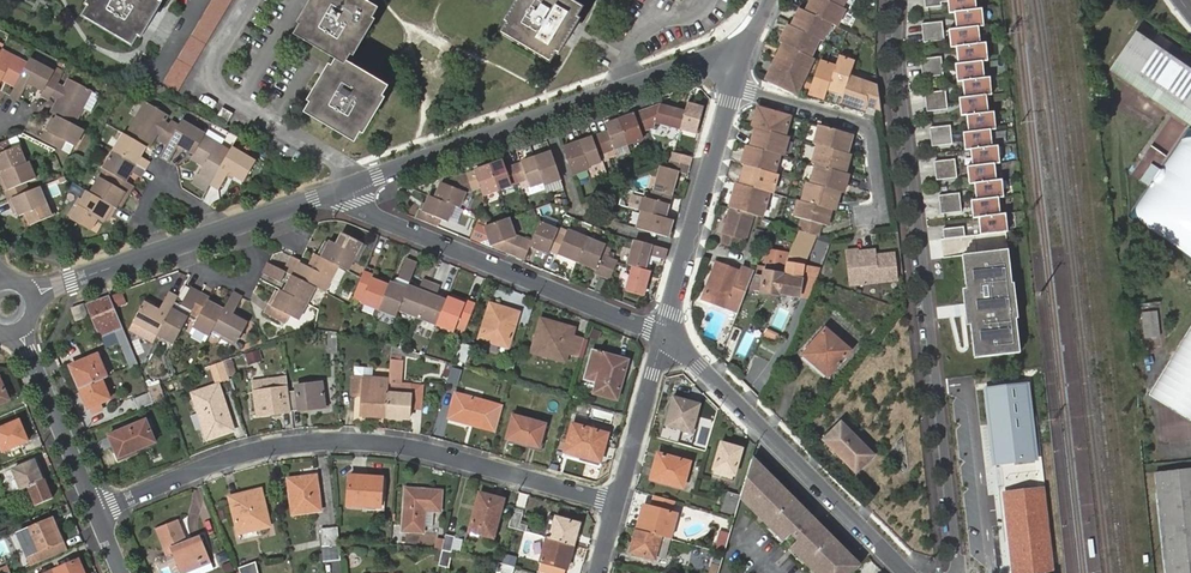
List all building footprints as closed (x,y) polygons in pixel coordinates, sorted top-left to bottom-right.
[(92,7),(86,18),(132,46),(139,36),(158,4),(160,0),(97,0),(92,7)] [(232,0),(214,0),(165,84),(178,92),(232,0)] [(345,65),(377,12),(356,0),(320,0),(298,37),(340,61),(345,65)] [(582,11),(564,0),(525,0),(504,35),(551,63),(582,11)] [(831,23),(836,26),(837,27),(846,9),(843,8),(827,0),(812,0),(806,12),(831,23)] [(949,13),(954,12),(956,29),(949,30),(951,47),(956,47),(958,64),(955,64),(957,82),(963,81),(965,98),(959,98),(961,116),(966,115),(968,132),(963,133),(965,150),(970,150),(972,166),(967,167),(969,185),(975,184),(976,200),(971,201),(973,218),(979,217),(981,235),(1008,232),(1006,214),(1001,214),(999,198),(1004,197),(1002,181),(997,181),(995,164),(1000,163),(998,146),(993,147),(991,130),(996,129),(994,112),(989,113),(987,95),(992,95),(990,77),(985,78),(983,61),(988,61),(986,43),(981,44),(979,27),(984,26),(982,9),(977,10),(976,0),(948,0),(949,13)] [(158,4),(139,36),(143,38),(162,7),(158,4)] [(766,79),(797,94),(814,59),(811,58),(819,40),(823,41),(831,23),(806,12),(801,9),(792,26),(789,25),(781,42),(784,44),(766,79)] [(921,24),(924,42),(944,40),(942,21),(921,24)] [(1190,125),(1190,57),(1143,24),(1111,70),(1190,125)] [(0,50),(0,51),(0,81),(0,80),(2,76),(16,84),(27,63),(0,50)] [(920,59),(923,78),(944,75),(941,57),(920,59)] [(868,106),(881,110),(878,87),(849,78),(854,63),(838,58),(835,68),(819,63),(809,95),(825,100),(828,91),(844,95),(841,103),(866,110),(868,106)] [(51,77),(54,72),(51,71),(38,64),(29,59),(27,63),(16,84),(14,88),(9,96),(18,101),(25,86),(27,84),(32,86),(43,92),(51,77)] [(38,64),(51,71),(52,67),(40,60),(38,64)] [(308,114),(355,142),(375,110),(376,107),(387,90),(345,65),(340,61),(308,114)] [(0,80),(14,88),(16,84),(2,76),(0,80)] [(43,92),(41,96),(49,101),(52,96),(57,85),(60,81),(51,77),(43,92)] [(57,99),(50,113),(57,116),(73,125),(91,90),(69,78),(63,88),(57,99)] [(57,99),(63,88),(57,85),(52,96),(57,99)] [(925,93),(927,111),(948,109),(946,90),(925,93)] [(129,137),(146,146),(149,148),(158,132),(164,119),(168,113),(147,102),(129,137)] [(685,112),(680,129),(697,133),(704,108),(687,104),(685,112)] [(642,112),(648,129),(655,127),(656,122),(665,124),(676,127),(680,129),(685,112),(660,105),(642,112)] [(790,118),(758,109),(753,127),(756,129),(748,157),(745,156),(742,165),(746,166),(741,185),(737,184),(734,193),(738,194),(734,209),(757,217),(762,218),(769,193),(773,194),(778,175),(774,174),(780,155),(783,156),(788,137),(785,136),(790,118)] [(619,120),(627,145),(643,139),(640,132),(648,129),(642,112),(619,120)] [(46,130),(41,140),(60,150),(64,142),(74,147),(83,130),(73,125),(57,116),(55,119),(49,132),(46,130)] [(52,117),(46,130),(49,132),(55,119),(52,117)] [(164,136),(171,123),(164,119),(158,132),(164,136)] [(171,145),(182,124),(173,120),(171,123),(164,136),(162,140),(171,145)] [(207,135),(208,133),(184,120),(182,124),(171,145),(164,157),(175,162),(183,146),(198,153),(207,135)] [(600,135),(606,152),(627,145),(619,120),(606,125),(608,132),(600,135)] [(676,127),(665,124),(663,133),(674,136),(676,127)] [(930,127),(932,146),(952,144),(950,125),(930,127)] [(803,218),(800,230),(818,235),(821,223),(828,225),(832,209),(836,210),(838,201),(835,200),(837,191),(841,192),(844,181),(847,183),(850,173),(846,172),(849,163),(845,161),(848,152),(844,150),(847,142),(851,143),(853,135),(820,126),(815,144),(818,145),(813,164),(817,164),(811,184),(808,183),(803,201),(799,200),(795,216),(803,218)] [(1153,188),(1131,219),(1190,260),(1190,131),(1163,172),(1153,188)] [(273,134),(266,140),(272,147),(278,141),(273,134)] [(115,153),(146,170),(150,161),(141,156),(146,146),(129,137),(124,135),(115,153)] [(198,181),(212,189),(216,182),(234,150),(207,135),(198,153),(197,156),(210,162),(208,165),(204,173),(202,172),(198,181)] [(600,135),(580,143),(588,167),(601,162),(599,155),(606,152),(600,135)] [(8,140),(0,144),(0,168),(1,170),(2,173),(26,163),(19,145),(11,148),(8,140)] [(580,143),(563,148),(572,175),(589,169),(588,167),(580,143)] [(627,145),(606,152),(609,159),(615,157),(616,159),(630,154),(627,145)] [(261,159),(235,146),(234,150),(216,182),(225,187),(232,174),(235,170),(241,174),(250,178),(261,159)] [(534,158),(543,183),(544,185),(561,179),(551,152),(534,158)] [(674,152),(671,161),(689,166),(691,157),(674,152)] [(133,171),(143,176),(146,170),(115,153),(105,170),(116,176),(127,182),(133,171)] [(197,156),(195,158),(208,165),(210,162),(197,156)] [(514,165),(520,183),(527,180),(530,187),(543,183),(534,158),(514,165)] [(934,162),(936,180),(957,178),(955,159),(934,162)] [(500,190),(520,183),(514,165),(506,168),(503,161),(491,165),(500,190)] [(689,166),(671,161),(669,169),(662,167),(655,191),(671,196),(678,172),(686,174),(689,166)] [(37,179),(29,162),(26,163),(2,173),(4,176),(9,190),(6,191),(9,200),(29,192),(26,183),(37,179)] [(483,196),(500,190),(491,165),(438,182),(432,198),(448,204),(454,207),(460,192),(463,193),(479,187),(483,196)] [(1144,182),(1153,188),(1163,172),(1155,166),(1144,182)] [(1,177),(6,191),(9,190),(4,176),(1,177)] [(93,194),(119,208),(121,205),(128,192),(131,193),(135,186),(127,182),(116,176),(112,184),(101,178),(93,194)] [(561,179),(544,185),(546,190),(547,195),(564,188),(561,179)] [(527,180),(520,183),(525,198),(546,190),(544,185),(543,183),(530,187),(527,180)] [(26,213),(31,225),(52,217),(43,195),(40,187),(29,192),(9,200),(13,209),(17,208),(19,212),(20,216),(26,213)] [(671,196),(655,191),(654,191),(652,196),(652,199),(644,197),(640,211),(642,211),(665,218),(671,196)] [(124,206),(131,193),(128,192),(121,205),(124,206)] [(43,195),(52,217),(55,215),(47,193),(43,195)] [(114,217),(119,208),(93,194),(90,193),(85,201),(75,221),(94,232),(101,219),(106,222),(108,219),(110,215),(114,217)] [(959,193),(939,195),(941,213),(962,211),(959,193)] [(413,216),(429,223),(433,214),(437,216),(442,218),(448,204),(432,198),(425,195),(420,209),(417,207),(413,216)] [(75,221),(85,201),(82,200),(71,219),(75,221)] [(747,242),(754,216),(734,209),(731,208),(721,243),(739,248),(741,240),(747,242)] [(673,220),(665,218),(642,211),(637,228),(668,237),(673,220)] [(513,238),(506,218),(484,226),(490,244),(515,254),(521,239),(516,237),(513,238)] [(554,233),(555,231),(536,223),(528,241),(521,239),(515,254),(523,257),(528,245),(547,252),(548,248),(554,233)] [(943,229),(944,239),(965,237),(964,227),(943,229)] [(563,237),(554,233),(548,248),(576,260),(584,238),(565,231),(563,237)] [(339,266),(348,271),(353,261),(362,243),(347,235),(341,246),(335,243),(333,246),(331,251),(327,249),(322,258),(339,266)] [(584,238),(576,260),(596,268),(595,272),(602,275),(608,258),(602,256),(605,247),(584,238)] [(667,249),(666,248),(634,240),(628,265),(633,266),(645,269),(649,254),(665,258),(667,250),(667,249)] [(362,243),(353,261),(357,263),(367,245),(362,243)] [(967,289),(975,358),(1021,352),(1009,250),(963,255),(967,289)] [(875,255),(875,252),(858,254),(858,251),(848,252),(851,285),(897,279),(894,253),(875,255)] [(322,258),(319,256),(312,270),(315,271),(322,258)] [(291,257),(283,271),(285,272),(292,276),(315,287),(326,292),(339,266),(322,258),(315,271),(312,270),(300,263),(301,262),(291,257)] [(617,262),(608,258),(602,275),(610,278),(617,262)] [(411,282),(417,264),(406,259),(399,277),(411,282)] [(797,270),(798,264),(788,262),(787,268),(766,264),(765,266),(759,265),(757,275),(756,275),(751,290),(762,292),(762,293),(764,293),(777,295),(780,295),(780,294),(799,297),(802,279),(804,270),(797,270)] [(283,271),(267,263),(262,275),(280,284),(285,272),(283,271)] [(738,312),(753,272),(742,267),(741,272),(717,263),(703,299),(727,308),(738,312)] [(650,270),(645,269),(633,266),(628,291),(644,295),(650,270)] [(363,303),(380,310),(389,285),(386,284),(372,279),(373,275),(365,271),(354,297),(363,301),(363,303)] [(387,280),(373,275),(372,279),(386,284),(387,280)] [(283,293),(306,304),(315,287),(292,276),(283,293)] [(399,311),(418,318),(432,283),(423,279),(419,289),(409,286),(408,289),(399,311)] [(389,285),(380,310),(397,317),(399,311),(408,289),(391,281),(389,285)] [(432,283),(418,318),(437,325),(447,301),(437,297),(441,287),(432,283)] [(190,314),(200,295),(189,290),(179,308),(190,314)] [(119,307),(128,304),(124,292),(115,295),(119,307)] [(271,307),(278,293),(275,292),(268,305),(271,307)] [(297,321),(306,304),(283,293),(282,295),(278,293),(271,307),(268,305),(263,315),(283,325),(288,317),(297,321)] [(234,314),(242,299),(232,294),(222,312),(211,333),(221,338),(232,344),(235,345),(246,325),(237,320),(231,317),(234,314)] [(114,332),(129,369),(137,365),(108,295),(84,304),(98,338),(114,332)] [(146,333),(155,338),(170,311),(175,300),(167,295),(159,310),(157,313),(151,310),(141,305),(130,324),(133,326),(146,333)] [(211,333),(222,312),(219,310),(206,304),(208,300),(200,295),(190,314),(188,316),(196,320),(191,330),(197,334),(207,339),(211,333)] [(452,295),(451,299),(465,305),(467,301),(452,295)] [(456,328),(465,332),(475,305),(467,301),(465,305),(451,299),(448,297),(447,301),(437,325),(454,332),(456,328)] [(221,307),(208,300),(206,304),(219,310),(221,307)] [(490,302),(477,342),(505,351),(518,311),(490,302)] [(71,309),(75,321),(87,316),(83,305),(71,309)] [(155,338),(172,347),(186,320),(170,311),(155,338)] [(1157,311),(1142,313),(1145,337),(1160,336),(1157,311)] [(566,354),(579,358),(584,336),(572,333),(552,328),(553,323),(539,319),(530,352),(564,361),(566,354)] [(573,328),(553,323),(552,328),(572,333),(573,328)] [(145,336),(146,333),(133,326),(132,330),(145,336)] [(1149,395),(1190,421),(1190,328),(1149,395)] [(594,329),(591,338),(600,341),(603,333),(594,329)] [(828,377),(851,351),(826,329),(803,355),(828,377)] [(338,352),(338,332),(329,332),(328,352),(338,352)] [(194,339),(205,345),(207,339),(197,334),(194,339)] [(232,344),(221,338),(219,341),(230,347),(232,344)] [(420,355),(406,351),(392,347),(391,354),(403,357),(419,362),(420,355)] [(248,365),(263,361),(260,350),(245,354),(248,365)] [(403,362),(403,357),(391,354),(391,361),(392,361),(403,362)] [(606,354),(596,393),(618,398),(628,361),(606,354)] [(74,366),(84,388),(107,378),(99,356),(74,366)] [(232,359),(210,367),(216,383),(238,375),(232,359)] [(401,386),(403,362),(392,361),(391,361),(389,381),(389,385),(398,386),(401,386)] [(71,367),(80,389),(84,388),(74,366),(71,367)] [(449,382),(459,385),(463,370),(454,367),(449,382)] [(82,391),(89,408),(130,391),(123,374),(82,391)] [(362,415),(387,418),(389,385),(389,381),(365,379),(362,415)] [(161,384),(150,389),(155,402),(166,397),(161,384)] [(289,392),(292,412),(301,410),(301,408),(314,406),(315,408),(326,407),(323,384),(297,387),(298,391),(289,392)] [(389,385),(387,418),(410,419),(411,410),(412,396),(397,395),(398,386),(389,385)] [(1025,385),(986,389),(995,468),(1033,464),(1025,385)] [(192,395),(209,439),(234,430),(218,386),(192,395)] [(412,396),(413,387),(401,386),(398,386),(397,395),(412,396)] [(421,410),(423,387),(413,386),(413,387),(412,396),(411,410),(421,410)] [(283,413),(292,412),(289,392),(281,393),(280,390),(254,393),(258,417),(270,415),(269,412),(283,410),(283,413)] [(138,411),(153,404),(149,394),(134,400),(138,411)] [(455,395),(449,420),(485,429),(491,405),(455,395)] [(693,434),(702,404),(674,396),(665,426),(693,434)] [(512,417),(507,438),(537,447),(544,425),(512,417)] [(3,452),(27,441),(19,420),(0,428),(0,446),(3,452)] [(856,473),(874,456),(841,422),(824,440),(856,473)] [(110,437),(119,458),(154,445),(146,423),(110,437)] [(573,424),(566,452),(601,462),(608,435),(573,424)] [(723,472),(735,476),(742,449),(722,443),(712,476),(721,478),(723,472)] [(658,454),(650,481),(683,489),(689,463),(658,454)] [(859,567),(752,458),(750,461),(746,476),(741,495),(749,499),(753,495),(762,504),(756,510),(785,541),(792,534),(798,541),(792,547),(817,572),(854,572),(859,567)] [(13,469),(21,490),(28,487),(42,481),(38,470),(41,469),(36,459),(13,469)] [(1167,572),(1190,572),(1190,469),(1156,472),(1167,572)] [(288,475),(294,510),(321,507),(316,472),(288,475)] [(733,482),(735,476),(723,472),(721,478),(733,482)] [(351,474),(349,503),(379,506),(382,477),(351,474)] [(53,498),(45,479),(42,481),(28,487),(36,505),(53,498)] [(231,495),(241,532),(269,525),(260,489),(231,495)] [(406,490),(403,533),(424,535),(426,512),(440,513),(442,493),(406,490)] [(1044,490),(1025,492),(1004,494),(1014,572),(1053,572),(1044,490)] [(723,511),(735,514),(741,495),(728,492),(723,511)] [(741,495),(756,510),(762,504),(753,495),(749,499),(741,495)] [(480,496),(470,533),(493,539),(503,502),(480,496)] [(675,502),(656,497),(652,509),(671,515),(675,502)] [(661,537),(671,540),(677,516),(671,515),(652,509),(647,508),(641,532),(661,537)] [(521,517),(513,514),(509,529),(525,533),(526,529),(519,527),(521,517)] [(548,516),(542,536),(573,544),(579,525),(548,516)] [(30,529),(39,551),(63,541),(53,519),(30,529)] [(164,553),(172,550),(174,555),(181,572),(190,572),(211,565),(200,538),(187,543),(178,522),(156,531),(164,553)] [(320,527),(324,561),(343,558),(338,525),(320,527)] [(31,554),(39,551),(30,529),(22,532),(26,542),(28,547),(31,554)] [(641,532),(637,531),(630,554),(654,560),(661,537),(641,532)] [(716,547),(716,548),(717,548),(725,550),(730,534),(721,531),(716,547)] [(456,538),(446,536),(442,552),(453,554),(456,538)] [(566,571),(573,547),(549,540),(543,565),(566,571)] [(430,567),(435,550),(420,546),(415,563),(430,567)] [(453,554),(442,552),(439,567),(450,570),(454,554),(453,554)] [(56,572),(84,572),(78,560),(55,570),(56,572)] [(240,572),(257,572),(253,563),(251,564),(238,568),(240,572)] [(499,564),(497,572),(515,572),(516,569),(499,564)]
